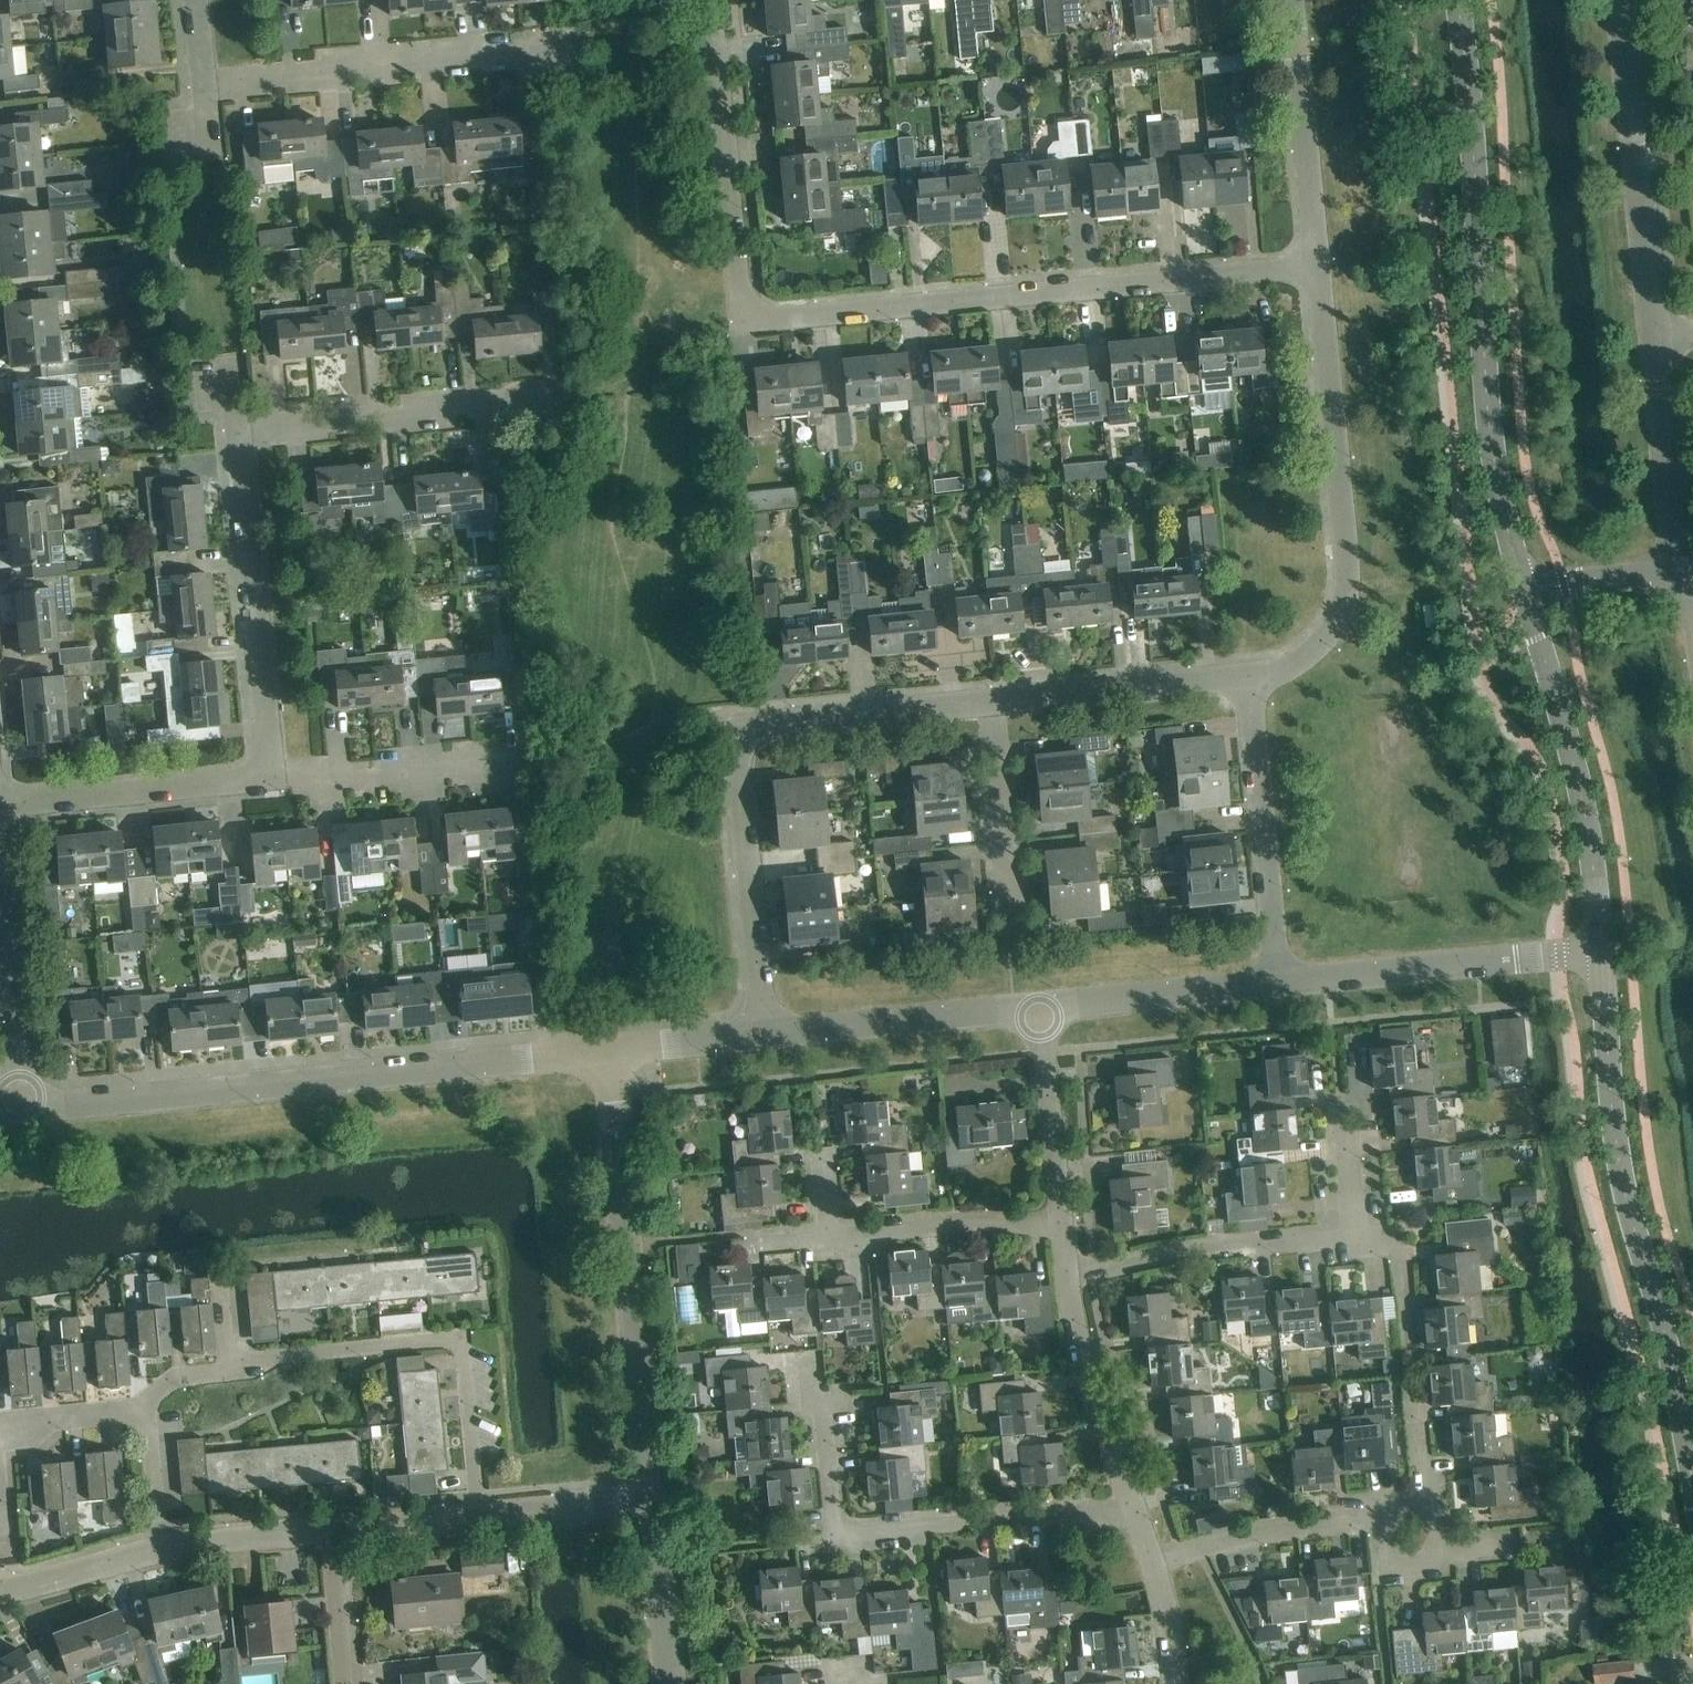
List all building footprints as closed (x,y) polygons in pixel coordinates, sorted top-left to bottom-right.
[(43,0),(35,0),(8,3),(9,17),(45,14),(43,0)] [(63,0),(53,1),(54,12),(64,11),(63,0)] [(98,0),(63,0),(64,11),(99,7),(98,0)] [(391,15),(422,12),(421,0),(389,0),(391,15)] [(422,12),(454,9),(453,0),(421,0),(422,12)] [(976,36),(993,35),(990,0),(985,0),(972,1),(976,36)] [(1060,0),(1044,0),(1046,29),(1063,28),(1060,0)] [(1063,28),(1082,26),(1080,0),(1060,0),(1063,28)] [(1153,6),(1152,0),(1133,0),(1135,16),(1154,14),(1153,6)] [(1222,9),(1240,7),(1239,0),(1221,0),(1222,9)] [(808,1),(765,5),(768,36),(795,33),(797,49),(847,44),(846,27),(826,29),(825,15),(809,16),(808,1)] [(976,36),(972,1),(955,3),(961,62),(977,61),(976,36)] [(108,37),(152,33),(149,4),(152,4),(152,2),(104,7),(108,37)] [(887,36),(904,35),(901,8),(884,10),(887,36)] [(908,10),(909,32),(931,31),(930,9),(908,10)] [(152,33),(108,37),(111,68),(158,64),(158,62),(154,62),(152,33)] [(904,35),(887,36),(889,63),(906,61),(904,35)] [(1228,40),(1225,44),(1226,52),(1238,50),(1237,39),(1228,40)] [(847,44),(797,49),(798,64),(771,67),(774,98),(817,93),(814,64),(849,60),(847,44)] [(0,48),(0,79),(11,78),(8,47),(0,48)] [(1230,56),(1232,73),(1245,71),(1244,55),(1230,56)] [(60,72),(62,86),(107,82),(105,67),(60,72)] [(62,86),(60,72),(16,76),(18,90),(62,86)] [(818,108),(817,93),(774,98),(777,129),(804,126),(806,141),(856,136),(855,120),(835,122),(834,107),(818,108)] [(63,98),(46,100),(47,110),(64,109),(63,98)] [(40,111),(41,125),(67,123),(66,108),(64,109),(47,110),(40,111)] [(1249,113),(1237,114),(1234,115),(1238,150),(1254,148),(1249,113)] [(517,119),(486,122),(490,163),(537,158),(535,129),(518,131),(517,119)] [(1088,119),(1073,121),(1076,156),(1092,155),(1088,119)] [(344,177),(341,148),(324,150),(321,120),(290,123),(294,164),(295,171),(314,169),(315,180),(344,177)] [(1162,122),(1166,156),(1181,155),(1178,120),(1162,122)] [(988,164),(985,130),(984,121),(969,122),(973,165),(988,164)] [(1076,156),(1073,121),(1057,123),(1061,158),(1076,156)] [(456,155),(440,156),(443,185),(471,182),(470,170),(490,168),(490,163),(486,122),(453,125),(456,155)] [(1166,156),(1162,122),(1147,123),(1150,158),(1166,156)] [(294,164),(290,123),(258,126),(259,138),(242,140),(245,169),(246,169),(247,185),(265,184),(263,161),(283,159),(284,166),(294,164)] [(39,155),(36,125),(0,128),(0,159),(39,155)] [(420,128),(388,131),(392,166),(412,164),(414,187),(443,185),(440,156),(423,158),(420,128)] [(1000,128),(985,130),(988,164),(1003,163),(1000,128)] [(358,146),(341,148),(344,177),(361,175),(362,182),(394,179),(392,166),(388,131),(357,134),(358,146)] [(856,136),(806,141),(807,157),(780,159),(783,190),(841,184),(838,155),(858,153),(856,136)] [(916,172),(913,137),(896,139),(899,173),(916,172)] [(134,149),(116,151),(120,183),(138,181),(134,149)] [(1241,154),(1209,157),(1214,201),(1243,198),(1244,202),(1245,202),(1241,154)] [(0,159),(0,191),(42,186),(39,155),(0,159)] [(942,157),(915,159),(916,169),(916,172),(916,176),(944,174),(942,157)] [(1214,201),(1209,157),(1179,160),(1184,208),(1185,208),(1185,204),(1214,201)] [(1032,165),(1037,213),(1068,210),(1064,162),(1032,165)] [(1122,165),(1126,210),(1155,207),(1156,210),(1157,210),(1152,162),(1122,165)] [(1037,213),(1032,165),(1002,168),(1007,216),(1037,213)] [(1126,210),(1122,165),(1091,168),(1096,216),(1097,216),(1097,213),(1126,210)] [(944,174),(948,218),(978,215),(979,219),(980,219),(976,171),(944,174)] [(948,218),(944,174),(916,176),(914,176),(919,225),(920,224),(920,221),(948,218)] [(904,224),(900,180),(883,181),(887,225),(904,224)] [(48,198),(84,195),(92,194),(91,182),(47,186),(48,198)] [(841,184),(783,190),(786,221),(813,219),(815,235),(866,230),(864,209),(843,211),(841,184)] [(48,198),(50,212),(0,217),(0,219),(1,219),(4,248),(47,243),(47,242),(64,240),(61,211),(85,209),(84,195),(48,198)] [(495,212),(496,224),(509,223),(508,211),(495,212)] [(450,214),(451,230),(462,229),(461,214),(450,214)] [(382,219),(385,241),(398,240),(396,218),(382,219)] [(330,229),(331,243),(348,241),(346,227),(330,229)] [(271,231),(258,233),(260,249),(273,247),(271,231)] [(47,243),(4,248),(7,277),(3,278),(3,279),(57,274),(56,260),(66,259),(64,240),(47,242),(47,243)] [(298,250),(284,251),(286,262),(299,261),(298,250)] [(66,285),(101,282),(110,281),(109,268),(65,272),(66,285)] [(110,281),(101,282),(103,297),(112,296),(110,281)] [(103,297),(101,282),(66,285),(68,300),(103,297)] [(358,321),(355,292),(355,287),(327,289),(329,305),(308,307),(313,356),(344,353),(341,323),(358,321)] [(385,289),(355,292),(358,321),(375,320),(378,349),(410,346),(407,312),(388,313),(385,289)] [(506,313),(506,319),(510,354),(540,351),(539,339),(555,338),(551,291),(533,293),(535,310),(506,313)] [(483,298),(454,301),(457,330),(473,328),(476,358),(510,354),(506,319),(486,321),(483,298)] [(12,335),(56,330),(54,315),(64,314),(62,300),(6,306),(6,307),(10,307),(12,335)] [(457,330),(454,301),(406,306),(407,312),(410,346),(441,343),(440,331),(457,330)] [(313,356),(308,307),(259,312),(263,349),(280,347),(281,359),(313,356)] [(61,329),(56,330),(12,335),(15,365),(12,366),(12,367),(69,361),(68,345),(63,346),(61,329)] [(1258,331),(1227,334),(1231,375),(1250,373),(1252,390),(1277,387),(1272,340),(1259,341),(1258,331)] [(1199,361),(1185,363),(1188,396),(1216,393),(1214,376),(1231,375),(1227,334),(1196,337),(1199,361)] [(1188,396),(1185,363),(1172,364),(1170,339),(1139,342),(1143,384),(1159,382),(1161,399),(1188,396)] [(1110,370),(1097,371),(1101,418),(1116,416),(1117,428),(1131,427),(1127,385),(1143,384),(1139,342),(1108,345),(1110,370)] [(1012,420),(1009,380),(996,382),(993,348),(962,351),(967,404),(985,403),(984,390),(996,389),(999,416),(999,421),(1012,420)] [(1101,418),(1097,371),(1084,372),(1082,348),(1050,351),(1054,392),(1071,390),(1074,420),(1101,418)] [(934,379),(920,380),(922,406),(936,405),(935,395),(948,394),(949,406),(967,404),(962,351),(931,354),(934,379)] [(1023,379),(1009,380),(1012,420),(1013,426),(1015,426),(1041,423),(1038,393),(1054,392),(1050,351),(1020,354),(1023,379)] [(78,374),(122,370),(120,356),(77,360),(78,374)] [(905,356),(874,359),(877,401),(909,398),(910,407),(922,406),(920,380),(907,381),(905,356)] [(877,401),(874,359),(843,362),(847,404),(877,401)] [(816,365),(786,368),(790,412),(806,410),(808,426),(821,425),(824,451),(838,450),(838,448),(835,415),(832,393),(819,394),(816,365)] [(790,412),(786,368),(755,371),(758,399),(745,401),(748,437),(762,436),(761,431),(775,429),(773,414),(790,412)] [(133,369),(122,370),(123,384),(135,382),(133,369)] [(51,377),(52,390),(15,394),(15,395),(18,395),(21,423),(65,419),(62,389),(123,384),(122,370),(78,374),(51,377)] [(156,390),(137,391),(138,411),(157,409),(156,390)] [(936,405),(922,406),(925,439),(940,438),(936,405)] [(922,406),(910,407),(913,440),(925,439),(922,406)] [(164,423),(163,411),(150,412),(151,425),(164,423)] [(835,415),(838,448),(853,447),(850,413),(835,415)] [(994,422),(1000,489),(1020,487),(1019,474),(1016,434),(1015,426),(1013,426),(1012,420),(999,421),(999,416),(997,417),(995,419),(994,422)] [(65,419),(21,423),(24,453),(21,454),(21,455),(68,450),(65,419)] [(1019,474),(1030,474),(1026,434),(1016,434),(1019,474)] [(146,446),(157,451),(161,442),(151,437),(146,446)] [(99,447),(68,450),(70,468),(101,465),(99,447)] [(1267,462),(1283,461),(1282,447),(1266,449),(1267,462)] [(1175,452),(1176,470),(1189,468),(1187,451),(1175,452)] [(1208,454),(1195,455),(1196,469),(1213,467),(1231,466),(1230,452),(1208,454)] [(102,475),(114,474),(113,460),(101,461),(102,475)] [(403,522),(400,493),(382,494),(379,465),(348,468),(353,508),(354,518),(373,516),(373,524),(403,522)] [(353,508),(348,468),(316,471),(317,483),(300,485),(303,513),(353,508)] [(979,474),(979,479),(982,482),(986,482),(989,479),(990,475),(987,472),(983,472),(979,474)] [(447,476),(450,511),(470,509),(472,533),(500,530),(497,501),(481,502),(478,473),(447,476)] [(149,522),(203,517),(200,486),(180,488),(179,475),(145,479),(146,492),(162,490),(164,508),(148,510),(149,522)] [(450,511),(447,476),(414,479),(415,491),(400,493),(403,522),(403,529),(421,528),(421,525),(440,523),(441,526),(452,525),(450,511)] [(947,479),(933,481),(935,494),(948,492),(947,479)] [(885,484),(872,485),(874,498),(886,497),(885,484)] [(61,517),(46,519),(44,504),(60,502),(60,500),(58,487),(46,488),(24,490),(26,503),(6,505),(9,535),(63,530),(61,517)] [(764,493),(745,495),(746,513),(766,511),(764,493)] [(1215,505),(1200,506),(1201,516),(1216,515),(1215,505)] [(75,516),(76,529),(105,526),(103,514),(75,516)] [(767,515),(747,517),(748,533),(768,531),(767,515)] [(1191,553),(1204,552),(1201,516),(1187,518),(1191,553)] [(206,548),(203,517),(149,522),(151,536),(167,534),(168,551),(152,553),(154,566),(188,562),(186,550),(206,548)] [(1043,573),(1040,543),(1038,526),(1023,528),(1030,599),(1045,597),(1048,627),(1078,624),(1074,589),(1075,589),(1073,570),(1043,573)] [(940,589),(937,555),(934,528),(920,529),(926,590),(940,589)] [(1008,530),(1010,547),(1013,577),(983,580),(985,599),(986,598),(990,633),(1021,630),(1018,600),(1030,599),(1023,528),(1008,530)] [(67,574),(66,562),(50,563),(49,547),(64,545),(63,530),(9,535),(12,567),(32,565),(33,578),(67,574)] [(1113,537),(1116,566),(1130,565),(1127,535),(1113,537)] [(1116,566),(1113,537),(1100,538),(1104,567),(1116,566)] [(952,554),(937,555),(940,589),(954,587),(952,554)] [(1166,615),(1197,612),(1191,557),(1176,559),(1177,567),(1160,569),(1162,579),(1166,615)] [(77,561),(66,562),(67,572),(78,571),(77,561)] [(188,562),(154,566),(155,580),(156,597),(158,609),(212,604),(209,574),(189,576),(188,562)] [(853,594),(867,593),(864,563),(850,565),(853,594)] [(839,596),(853,594),(850,565),(837,566),(839,596)] [(1092,587),(1075,589),(1074,589),(1078,624),(1109,621),(1104,567),(1090,569),(1092,587)] [(1166,615),(1162,579),(1145,581),(1144,569),(1131,570),(1136,618),(1166,615)] [(69,587),(68,574),(33,578),(34,591),(14,593),(17,623),(72,618),(69,587)] [(505,581),(485,583),(487,597),(507,595),(505,581)] [(815,660),(812,625),(794,627),(792,605),(779,607),(776,581),(763,582),(768,634),(781,632),(785,664),(815,660)] [(986,598),(985,599),(968,600),(967,588),(955,589),(960,636),(990,633),(986,598)] [(914,593),(915,598),(898,600),(900,616),(903,651),(934,648),(928,592),(914,593)] [(867,598),(869,619),(873,654),(903,651),(900,616),(882,618),(880,596),(867,598)] [(843,622),(840,601),(826,602),(828,623),(812,625),(815,660),(846,657),(844,635),(843,622)] [(312,604),(306,604),(307,618),(313,617),(320,616),(319,603),(312,604)] [(215,636),(212,604),(158,609),(159,623),(176,621),(177,640),(215,636)] [(73,631),(72,618),(17,623),(21,655),(59,651),(57,632),(73,631)] [(147,656),(175,653),(174,638),(146,641),(147,656)] [(63,664),(92,661),(90,646),(61,649),(63,664)] [(371,706),(367,658),(347,660),(346,648),(316,652),(319,681),(336,679),(339,709),(371,706)] [(114,649),(104,649),(104,659),(114,659),(114,649)] [(371,706),(402,703),(401,690),(419,689),(416,660),(415,650),(366,655),(367,658),(371,706)] [(175,653),(147,656),(149,670),(167,668),(169,681),(183,679),(184,696),(221,692),(218,663),(177,667),(175,653)] [(444,657),(416,660),(419,689),(435,687),(438,717),(470,714),(466,679),(447,681),(444,657)] [(465,664),(466,673),(466,679),(470,714),(501,711),(500,699),(517,697),(513,659),(465,664)] [(104,660),(92,661),(93,675),(105,673),(104,660)] [(92,661),(63,664),(64,678),(23,682),(26,712),(74,707),(79,707),(76,676),(93,675),(92,661)] [(221,692),(184,696),(187,728),(224,724),(221,692)] [(49,755),(63,753),(62,740),(77,738),(74,707),(26,712),(30,743),(48,742),(49,755)] [(1177,775),(1221,770),(1219,753),(1221,753),(1220,738),(1185,741),(1183,726),(1142,730),(1144,746),(1174,743),(1177,775)] [(183,728),(154,731),(156,744),(184,742),(183,728)] [(1042,789),(1084,785),(1081,753),(1108,751),(1106,735),(1069,739),(1071,754),(1036,757),(1038,772),(1040,772),(1042,789)] [(63,753),(100,750),(99,736),(77,738),(62,740),(63,753)] [(124,736),(108,738),(109,749),(125,748),(125,747),(124,736)] [(915,802),(958,797),(957,780),(959,779),(958,765),(923,768),(922,753),(884,757),(886,772),(912,770),(915,802)] [(780,815),(823,811),(820,779),(846,776),(845,761),(807,764),(809,780),(774,783),(776,798),(778,798),(780,815)] [(1221,770),(1177,775),(1181,807),(1155,810),(1156,826),(1193,822),(1192,807),(1226,804),(1225,789),(1222,790),(1221,770)] [(1084,785),(1042,789),(1044,808),(1041,809),(1043,823),(1077,820),(1079,834),(1115,831),(1114,816),(1088,818),(1084,785)] [(958,797),(915,802),(919,834),(892,837),(894,853),(931,849),(930,834),(964,831),(963,816),(960,816),(958,797)] [(476,814),(480,846),(481,860),(513,857),(508,810),(476,814)] [(823,811),(780,815),(782,834),(779,835),(781,849),(816,846),(817,861),(855,857),(853,841),(826,844),(823,811)] [(480,846),(476,814),(445,817),(450,863),(465,862),(464,848),(480,846)] [(411,821),(380,824),(383,857),(384,857),(400,855),(402,868),(416,867),(411,821)] [(1193,822),(1156,826),(1158,842),(1184,839),(1187,871),(1230,867),(1229,850),(1231,849),(1230,835),(1195,838),(1193,822)] [(216,823),(185,826),(189,861),(205,859),(206,871),(220,870),(216,823)] [(383,857),(380,824),(349,827),(352,856),(335,857),(336,875),(339,904),(352,902),(350,875),(368,873),(385,871),(384,857),(383,857)] [(189,861),(185,826),(153,829),(158,876),(174,874),(173,862),(189,861)] [(314,830),(283,834),(286,867),(304,865),(305,878),(319,877),(314,830)] [(1115,831),(1079,834),(1080,850),(1046,854),(1047,868),(1049,868),(1051,886),(1094,881),(1091,849),(1117,846),(1115,831)] [(88,836),(92,871),(93,884),(124,881),(119,833),(88,836)] [(286,867),(283,834),(252,837),(257,883),(272,882),(270,868),(286,867)] [(92,871),(88,836),(56,839),(61,887),(77,885),(76,873),(92,871)] [(933,865),(931,849),(894,853),(895,869),(922,866),(925,898),(968,893),(966,876),(969,876),(967,862),(933,865)] [(855,857),(817,861),(819,877),(784,880),(786,895),(788,894),(790,912),(833,908),(830,875),(856,873),(855,857)] [(519,884),(532,882),(533,882),(531,862),(517,863),(519,884)] [(432,866),(435,892),(447,891),(444,864),(432,866)] [(435,892),(432,866),(419,867),(422,893),(435,892)] [(1230,867),(1187,871),(1191,904),(1164,907),(1166,924),(1203,920),(1202,904),(1236,901),(1235,886),(1232,886),(1230,867)] [(339,904),(336,875),(323,876),(327,912),(340,910),(339,904)] [(141,879),(144,905),(157,904),(154,877),(141,879)] [(144,905),(141,879),(128,880),(130,907),(144,905)] [(1094,881),(1051,886),(1053,905),(1051,905),(1052,920),(1087,916),(1088,932),(1126,928),(1124,912),(1098,915),(1094,881)] [(252,884),(239,886),(242,912),(254,911),(252,884)] [(57,886),(44,887),(47,916),(60,915),(57,886)] [(242,912),(239,886),(226,887),(229,914),(242,912)] [(968,893),(925,898),(928,931),(902,933),(903,950),(941,946),(939,931),(974,927),(972,913),(970,913),(968,893)] [(833,908),(790,912),(792,931),(789,931),(791,946),(825,943),(827,958),(864,954),(863,938),(836,941),(833,908)] [(520,913),(487,917),(489,933),(522,929),(520,913)] [(144,916),(146,931),(159,929),(157,914),(144,916)] [(468,919),(466,919),(468,935),(489,933),(487,917),(468,919)] [(394,933),(395,946),(419,944),(417,930),(394,933)] [(345,932),(346,951),(361,949),(359,931),(345,932)] [(316,944),(315,934),(293,936),(294,946),(316,944)] [(537,974),(493,979),(497,1017),(530,1014),(529,1005),(540,1003),(537,974)] [(337,1034),(336,1024),(351,1023),(348,994),(316,997),(314,979),(298,981),(300,999),(304,1037),(337,1034)] [(493,979),(445,984),(448,1013),(462,1012),(463,1021),(497,1017),(493,979)] [(445,984),(396,989),(400,1027),(433,1024),(432,1014),(448,1013),(445,984)] [(107,1039),(104,1000),(87,1002),(86,987),(54,991),(58,1035),(73,1033),(74,1042),(107,1039)] [(396,989),(348,994),(351,1023),(366,1021),(367,1031),(400,1027),(396,989)] [(169,993),(152,995),(155,1025),(170,1023),(173,1050),(206,1047),(202,1009),(170,1013),(169,993)] [(152,995),(104,1000),(107,1039),(141,1036),(140,1026),(155,1025),(152,995)] [(304,1037),(300,999),(251,1004),(254,1033),(269,1031),(270,1040),(304,1037)] [(251,1004),(202,1009),(206,1047),(240,1043),(239,1034),(254,1033),(251,1004)] [(1499,1022),(1491,1023),(1495,1065),(1511,1064),(1511,1065),(1529,1063),(1524,1018),(1499,1021),(1499,1022)] [(1397,1099),(1435,1096),(1432,1068),(1415,1070),(1413,1045),(1375,1048),(1377,1068),(1372,1068),(1374,1089),(1395,1087),(1397,1099)] [(1251,1114),(1289,1110),(1288,1097),(1308,1095),(1306,1075),(1302,1075),(1300,1056),(1262,1059),(1265,1084),(1248,1086),(1251,1114)] [(1124,1130),(1146,1128),(1160,1126),(1156,1089),(1175,1087),(1172,1058),(1135,1061),(1136,1075),(1114,1077),(1117,1111),(1122,1110),(1124,1130)] [(1499,1078),(1486,1080),(1487,1090),(1500,1089),(1499,1078)] [(1457,1082),(1459,1093),(1471,1092),(1469,1080),(1457,1082)] [(705,1105),(704,1094),(693,1095),(695,1106),(705,1105)] [(1435,1096),(1397,1099),(1398,1118),(1394,1119),(1396,1139),(1417,1137),(1418,1151),(1455,1147),(1453,1119),(1437,1121),(1435,1096)] [(869,1156),(907,1152),(904,1125),(888,1127),(886,1101),(853,1104),(852,1098),(837,1100),(839,1125),(845,1124),(847,1145),(868,1143),(869,1156)] [(957,1130),(944,1131),(948,1169),(973,1167),(971,1150),(1012,1146),(1012,1140),(1027,1139),(1024,1109),(1009,1110),(1008,1107),(989,1109),(989,1104),(955,1108),(957,1130)] [(1289,1110),(1251,1114),(1253,1138),(1235,1140),(1238,1168),(1277,1164),(1276,1151),(1297,1149),(1295,1128),(1291,1129),(1289,1110)] [(735,1170),(773,1166),(771,1153),(792,1151),(790,1130),(786,1131),(784,1111),(746,1115),(748,1140),(732,1142),(735,1170)] [(934,1141),(919,1142),(920,1151),(942,1148),(941,1143),(934,1144),(934,1141)] [(1455,1147),(1418,1151),(1420,1169),(1416,1169),(1418,1190),(1439,1188),(1440,1201),(1478,1198),(1475,1170),(1458,1172),(1455,1147)] [(1183,1149),(1184,1161),(1196,1160),(1195,1148),(1183,1149)] [(907,1152),(869,1156),(871,1175),(867,1175),(869,1196),(890,1194),(891,1207),(929,1204),(927,1178),(940,1177),(938,1155),(938,1149),(907,1152)] [(1109,1180),(1112,1214),(1116,1213),(1118,1233),(1156,1229),(1154,1204),(1168,1202),(1163,1161),(1128,1165),(1130,1178),(1109,1180)] [(1277,1164),(1238,1168),(1240,1193),(1225,1194),(1228,1222),(1237,1221),(1266,1218),(1265,1205),(1286,1203),(1284,1182),(1279,1183),(1277,1164)] [(665,1167),(666,1177),(680,1175),(679,1165),(665,1167)] [(773,1166),(735,1170),(737,1194),(721,1196),(723,1224),(761,1220),(760,1206),(781,1204),(779,1184),(775,1184),(773,1166)] [(1534,1186),(1509,1189),(1511,1210),(1536,1208),(1534,1186)] [(1501,1213),(1503,1227),(1528,1225),(1527,1211),(1501,1213)] [(1266,1218),(1237,1221),(1239,1233),(1249,1232),(1267,1230),(1266,1218)] [(1442,1294),(1480,1290),(1478,1265),(1494,1264),(1491,1241),(1489,1219),(1445,1223),(1447,1242),(1454,1241),(1455,1253),(1434,1255),(1436,1276),(1441,1275),(1442,1294)] [(945,1308),(941,1270),(929,1272),(927,1251),(906,1253),(907,1257),(887,1259),(891,1297),(916,1294),(918,1311),(945,1308)] [(424,1258),(427,1297),(445,1296),(445,1289),(459,1287),(460,1294),(479,1292),(475,1253),(453,1255),(453,1258),(442,1259),(442,1256),(424,1258)] [(999,1319),(995,1281),(983,1283),(981,1262),(975,1262),(975,1257),(968,1253),(960,1253),(952,1255),(946,1260),(946,1265),(941,1266),(942,1270),(941,1270),(945,1308),(971,1305),(972,1322),(999,1319)] [(201,1257),(188,1258),(189,1267),(189,1273),(203,1272),(202,1266),(201,1257)] [(427,1297),(424,1258),(406,1259),(406,1262),(395,1263),(395,1260),(373,1262),(377,1302),(395,1300),(395,1293),(409,1292),(410,1299),(427,1297)] [(699,1258),(678,1261),(680,1282),(702,1280),(699,1258)] [(766,1321),(762,1283),(750,1284),(748,1264),(728,1266),(727,1261),(708,1263),(713,1310),(738,1307),(739,1324),(766,1321)] [(341,1265),(323,1267),(327,1307),(345,1305),(344,1298),(359,1297),(359,1304),(377,1302),(373,1262),(352,1264),(352,1267),(342,1268),(341,1265)] [(295,1270),(273,1272),(274,1286),(275,1300),(276,1312),(295,1310),(294,1303),(309,1302),(309,1308),(327,1307),(323,1267),(305,1269),(306,1271),(295,1273),(295,1270)] [(274,1286),(273,1272),(246,1275),(247,1288),(274,1286)] [(147,1274),(147,1283),(159,1282),(158,1273),(147,1274)] [(995,1281),(999,1319),(1023,1317),(1025,1334),(1054,1331),(1050,1293),(1036,1294),(1034,1273),(1014,1275),(1014,1280),(995,1281)] [(820,1333),(816,1295),(804,1296),(802,1275),(782,1277),(782,1281),(762,1283),(766,1321),(792,1319),(793,1336),(820,1333)] [(836,1293),(816,1295),(820,1333),(846,1330),(847,1347),(875,1344),(872,1306),(858,1307),(855,1279),(850,1275),(838,1276),(835,1281),(836,1293)] [(193,1306),(167,1308),(166,1308),(169,1340),(169,1339),(183,1338),(184,1354),(215,1351),(208,1277),(190,1279),(193,1306)] [(1278,1335),(1275,1296),(1262,1297),(1260,1277),(1240,1279),(1240,1283),(1221,1285),(1225,1324),(1250,1322),(1251,1338),(1278,1335)] [(166,1308),(167,1308),(164,1282),(146,1283),(149,1310),(122,1312),(125,1344),(139,1342),(140,1358),(149,1357),(152,1359),(160,1358),(162,1356),(171,1355),(169,1339),(169,1340),(166,1308)] [(275,1300),(274,1286),(247,1288),(248,1302),(275,1300)] [(1332,1347),(1328,1308),(1316,1309),(1314,1288),(1294,1290),(1294,1294),(1275,1296),(1278,1335),(1303,1333),(1305,1349),(1332,1347)] [(1480,1290),(1442,1294),(1444,1307),(1423,1309),(1425,1330),(1429,1329),(1431,1349),(1446,1347),(1446,1355),(1467,1353),(1467,1345),(1468,1345),(1466,1319),(1483,1317),(1480,1290)] [(1498,1296),(1499,1303),(1503,1307),(1510,1306),(1514,1301),(1513,1294),(1509,1290),(1502,1291),(1498,1296)] [(1152,1349),(1190,1345),(1187,1317),(1171,1318),(1168,1293),(1130,1297),(1132,1316),(1128,1317),(1130,1337),(1151,1335),(1152,1349)] [(1328,1308),(1332,1347),(1357,1344),(1359,1360),(1383,1357),(1387,1357),(1384,1319),(1370,1320),(1368,1299),(1347,1301),(1348,1306),(1328,1308)] [(276,1313),(276,1312),(275,1300),(248,1302),(250,1316),(276,1313)] [(107,1341),(81,1343),(80,1343),(83,1375),(84,1374),(97,1373),(99,1389),(129,1386),(125,1344),(122,1312),(105,1314),(107,1341)] [(278,1327),(276,1313),(250,1316),(251,1330),(278,1327)] [(63,1345),(37,1347),(36,1347),(39,1379),(40,1379),(53,1377),(55,1393),(64,1392),(66,1394),(74,1393),(76,1391),(85,1390),(84,1374),(83,1375),(80,1343),(81,1343),(78,1316),(61,1318),(63,1345)] [(1396,1318),(1384,1319),(1387,1357),(1399,1356),(1396,1318)] [(37,1347),(34,1321),(17,1322),(19,1349),(0,1351),(0,1382),(9,1382),(10,1397),(41,1394),(40,1379),(39,1379),(36,1347),(37,1347)] [(1200,1324),(1202,1342),(1216,1341),(1214,1323),(1200,1324)] [(1190,1345),(1152,1349),(1154,1367),(1149,1367),(1151,1388),(1172,1386),(1174,1398),(1211,1394),(1208,1368),(1192,1369),(1190,1345)] [(1539,1347),(1532,1348),(1528,1352),(1529,1360),(1533,1363),(1540,1363),(1544,1358),(1544,1351),(1539,1347)] [(741,1348),(715,1350),(715,1353),(716,1358),(741,1355),(741,1350),(741,1348)] [(686,1353),(678,1354),(679,1365),(687,1364),(686,1353)] [(1467,1353),(1446,1355),(1447,1365),(1433,1366),(1435,1386),(1430,1386),(1432,1406),(1453,1404),(1455,1417),(1492,1413),(1490,1386),(1473,1387),(1471,1363),(1469,1363),(1467,1353)] [(403,1423),(442,1419),(441,1402),(438,1402),(437,1391),(440,1391),(437,1368),(425,1369),(423,1355),(396,1358),(400,1391),(406,1390),(408,1405),(401,1405),(403,1423)] [(726,1410),(764,1407),(762,1387),(767,1387),(765,1367),(744,1369),(742,1355),(741,1355),(716,1358),(704,1359),(707,1387),(724,1386),(726,1410)] [(1387,1357),(1383,1357),(1385,1377),(1401,1376),(1399,1356),(1387,1357)] [(1005,1376),(1003,1357),(990,1359),(991,1377),(1005,1376)] [(1310,1376),(1311,1384),(1319,1384),(1319,1375),(1310,1376)] [(952,1381),(899,1385),(899,1392),(918,1391),(935,1389),(935,1393),(953,1391),(952,1381)] [(1001,1436),(1039,1432),(1037,1413),(1042,1413),(1040,1392),(1019,1394),(1017,1381),(979,1384),(982,1413),(999,1411),(1001,1436)] [(1365,1425),(1340,1428),(1343,1467),(1364,1465),(1364,1469),(1384,1467),(1382,1446),(1396,1445),(1390,1383),(1371,1385),(1373,1409),(1364,1410),(1365,1425)] [(1322,1389),(1323,1400),(1335,1399),(1334,1388),(1322,1389)] [(885,1447),(923,1444),(920,1420),(938,1418),(935,1393),(935,1389),(918,1391),(899,1392),(896,1393),(898,1406),(877,1408),(879,1429),(883,1429),(885,1447)] [(1211,1394),(1174,1398),(1175,1417),(1171,1418),(1173,1438),(1194,1436),(1195,1449),(1232,1445),(1230,1417),(1214,1419),(1211,1394)] [(765,1419),(764,1407),(726,1410),(729,1438),(745,1436),(748,1462),(786,1458),(784,1438),(788,1438),(786,1417),(765,1419)] [(379,1412),(368,1413),(369,1424),(380,1423),(379,1412)] [(1492,1413),(1455,1417),(1456,1436),(1452,1436),(1454,1457),(1475,1455),(1476,1468),(1513,1464),(1512,1456),(1511,1436),(1494,1438),(1492,1413)] [(1272,1417),(1273,1428),(1285,1427),(1283,1415),(1272,1417)] [(444,1437),(442,1419),(403,1423),(404,1441),(411,1441),(412,1455),(406,1456),(407,1475),(434,1472),(448,1471),(445,1448),(443,1449),(442,1438),(444,1437)] [(369,1427),(356,1428),(357,1434),(362,1440),(370,1439),(369,1427)] [(1343,1467),(1340,1428),(1313,1431),(1314,1447),(1290,1450),(1291,1466),(1294,1488),(1313,1486),(1313,1491),(1334,1489),(1332,1468),(1343,1467)] [(1039,1432),(1001,1436),(1004,1463),(1020,1462),(1023,1487),(1061,1483),(1059,1464),(1063,1463),(1061,1443),(1040,1445),(1039,1432)] [(178,1454),(205,1452),(203,1438),(177,1441),(178,1454)] [(306,1444),(310,1484),(328,1482),(327,1475),(342,1474),(342,1481),(361,1479),(357,1439),(335,1442),(335,1444),(324,1445),(324,1443),(306,1444)] [(310,1484),(306,1444),(288,1446),(289,1449),(278,1450),(277,1447),(256,1449),(260,1489),(278,1487),(277,1480),(292,1479),(292,1486),(310,1484)] [(923,1444),(885,1447),(886,1460),(865,1462),(867,1483),(872,1482),(874,1502),(912,1498),(909,1473),(926,1471),(923,1444)] [(1232,1445),(1195,1449),(1197,1468),(1193,1468),(1195,1489),(1216,1486),(1217,1500),(1255,1496),(1252,1467),(1235,1469),(1232,1445)] [(260,1489),(256,1449),(238,1451),(238,1453),(227,1454),(227,1452),(206,1454),(207,1465),(208,1479),(209,1493),(227,1492),(227,1485),(241,1484),(242,1490),(260,1489)] [(692,1450),(694,1467),(707,1466),(705,1449),(692,1450)] [(86,1469),(73,1471),(72,1471),(75,1502),(76,1502),(102,1500),(105,1526),(122,1525),(116,1451),(85,1454),(86,1469)] [(205,1454),(205,1452),(178,1454),(179,1468),(207,1465),(206,1454),(205,1454)] [(1541,1453),(1521,1455),(1522,1463),(1542,1461),(1541,1453)] [(786,1458),(748,1462),(750,1488),(767,1487),(769,1512),(807,1508),(805,1489),(810,1488),(808,1468),(787,1470),(786,1458)] [(72,1471),(73,1471),(72,1462),(41,1464),(43,1480),(28,1481),(30,1496),(30,1506),(31,1513),(59,1510),(61,1537),(79,1535),(76,1502),(75,1502),(72,1471)] [(1513,1464),(1476,1468),(1478,1487),(1474,1487),(1476,1508),(1497,1506),(1498,1519),(1536,1516),(1533,1487),(1515,1488),(1513,1464)] [(208,1479),(207,1465),(179,1468),(181,1482),(208,1479)] [(434,1472),(407,1475),(410,1497),(436,1494),(434,1472)] [(209,1493),(208,1479),(181,1482),(182,1496),(209,1493)] [(30,1506),(30,1496),(20,1497),(21,1507),(30,1506)] [(1218,1515),(1197,1520),(1199,1532),(1221,1527),(1218,1515)] [(501,1554),(461,1558),(463,1576),(502,1572),(498,1572),(496,1555),(501,1555),(501,1554)] [(1003,1614),(1000,1577),(988,1578),(985,1557),(965,1559),(965,1563),(946,1565),(950,1604),(975,1601),(977,1617),(1003,1614)] [(1316,1581),(1304,1582),(1308,1621),(1335,1618),(1333,1601),(1358,1599),(1354,1561),(1335,1563),(1334,1558),(1314,1560),(1316,1581)] [(817,1625),(813,1586),(800,1588),(798,1567),(778,1569),(778,1573),(759,1575),(762,1613),(788,1611),(789,1627),(817,1625)] [(1000,1577),(1003,1614),(1005,1625),(1031,1623),(1031,1629),(1058,1626),(1055,1588),(1041,1589),(1039,1568),(1019,1570),(1019,1575),(1000,1577)] [(1525,1591),(1511,1592),(1515,1631),(1543,1628),(1541,1611),(1567,1608),(1563,1570),(1544,1572),(1543,1568),(1523,1570),(1525,1591)] [(397,1579),(397,1581),(392,1582),(396,1627),(462,1620),(458,1575),(405,1580),(405,1578),(397,1579)] [(870,1636),(867,1598),(854,1599),(852,1578),(831,1580),(832,1585),(813,1586),(817,1625),(841,1622),(843,1638),(870,1636)] [(1308,1621),(1304,1582),(1284,1584),(1284,1580),(1263,1582),(1265,1603),(1254,1604),(1252,1604),(1254,1627),(1255,1642),(1286,1639),(1284,1623),(1308,1621)] [(210,1588),(180,1595),(189,1638),(205,1634),(207,1643),(222,1640),(210,1588)] [(1587,1588),(1577,1589),(1578,1603),(1590,1602),(1591,1602),(1589,1588),(1587,1588)] [(886,1596),(867,1598),(870,1636),(895,1633),(897,1650),(925,1647),(921,1609),(908,1610),(906,1590),(885,1592),(886,1596)] [(1515,1631),(1511,1592),(1493,1594),(1493,1590),(1472,1592),(1474,1613),(1460,1614),(1463,1652),(1493,1649),(1491,1633),(1515,1631)] [(180,1595),(149,1602),(156,1634),(141,1638),(155,1681),(156,1683),(169,1683),(162,1653),(176,1650),(174,1641),(189,1638),(180,1595)] [(1250,1627),(1254,1627),(1252,1604),(1254,1604),(1253,1597),(1252,1597),(1235,1599),(1235,1598),(1234,1599),(1249,1628),(1250,1628),(1250,1627)] [(1057,1614),(1067,1613),(1066,1602),(1056,1603),(1057,1614)] [(288,1604),(246,1608),(251,1652),(293,1648),(288,1604)] [(85,1623),(101,1663),(117,1657),(121,1667),(134,1663),(142,1683),(146,1683),(155,1681),(141,1638),(128,1642),(116,1611),(85,1623)] [(1463,1652),(1460,1614),(1443,1616),(1442,1611),(1422,1613),(1424,1634),(1392,1637),(1396,1675),(1441,1671),(1440,1654),(1463,1652)] [(49,1672),(56,1683),(77,1683),(89,1680),(85,1669),(101,1663),(85,1623),(54,1635),(66,1666),(49,1672)] [(1118,1681),(1117,1668),(1138,1666),(1136,1645),(1131,1646),(1129,1627),(1091,1630),(1094,1655),(1078,1657),(1081,1683),(1086,1683),(1118,1681)] [(322,1629),(312,1630),(313,1644),(323,1643),(322,1629)] [(498,1644),(498,1653),(504,1658),(513,1658),(512,1643),(498,1644)] [(49,1672),(36,1679),(20,1650),(0,1660),(0,1676),(4,1683),(56,1683),(49,1672)] [(221,1683),(237,1683),(234,1651),(218,1652),(221,1683)] [(423,1675),(401,1677),(402,1683),(447,1683),(447,1682),(486,1678),(484,1651),(435,1656),(437,1673),(423,1675)] [(1377,1655),(1364,1656),(1365,1670),(1378,1668),(1377,1655)] [(800,1673),(779,1675),(777,1661),(739,1665),(741,1683),(801,1683),(800,1673)] [(1596,1683),(1635,1679),(1633,1661),(1594,1666),(1596,1683)] [(1522,1683),(1536,1683),(1534,1662),(1520,1663),(1522,1683)] [(981,1663),(947,1666),(948,1678),(982,1675),(981,1663)] [(1298,1669),(1299,1683),(1366,1683),(1366,1679),(1327,1682),(1326,1666),(1298,1669)]
